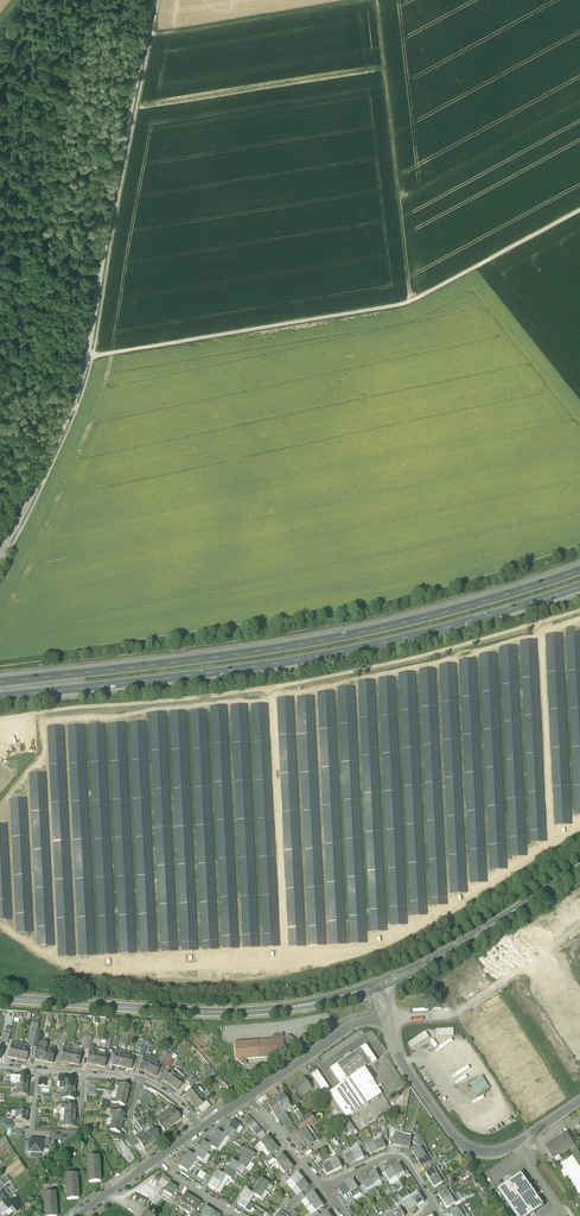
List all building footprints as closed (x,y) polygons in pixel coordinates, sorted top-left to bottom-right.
[(523,976),(577,1070),(579,1069),(579,985),(574,974),(575,971),(570,969),(567,964),(570,962),(564,952),(523,976)] [(38,1024),(32,1023),(28,1040),(30,1040),(29,1047),(33,1048),(36,1032),(38,1024)] [(40,1033),(36,1032),(33,1048),(37,1049),(38,1044),(41,1045),(43,1036),(39,1035),(40,1033)] [(286,1036),(283,1038),(285,1052),(294,1046),(297,1041),(290,1036),(286,1036)] [(283,1038),(234,1044),(235,1060),(282,1056),(286,1054),(285,1052),(283,1038)] [(15,1043),(14,1046),(11,1046),(8,1057),(17,1059),(20,1044),(15,1043)] [(142,1046),(139,1055),(143,1057),(147,1045),(143,1043),(142,1046)] [(26,1045),(20,1044),(17,1059),(26,1061),(28,1050),(25,1049),(26,1045)] [(47,1045),(42,1044),(42,1046),(41,1045),(38,1044),(37,1049),(34,1059),(43,1061),(46,1046),(47,1045)] [(52,1048),(46,1046),(43,1061),(52,1063),(54,1052),(51,1051),(52,1048)] [(73,1048),(64,1046),(60,1062),(69,1064),(73,1048)] [(78,1050),(73,1048),(69,1064),(78,1066),(81,1054),(77,1054),(78,1050)] [(330,1092),(331,1094),(347,1117),(382,1093),(366,1069),(372,1064),(361,1048),(337,1065),(347,1080),(331,1091),(330,1092)] [(98,1054),(89,1052),(87,1064),(95,1065),(98,1054)] [(162,1063),(161,1064),(166,1067),(171,1058),(172,1056),(166,1053),(163,1058),(161,1062),(162,1063)] [(107,1056),(98,1054),(95,1065),(104,1067),(107,1056)] [(123,1056),(115,1054),(112,1065),(121,1067),(123,1056)] [(133,1058),(123,1056),(121,1067),(130,1069),(133,1058)] [(147,1060),(143,1059),(139,1070),(147,1073),(153,1059),(148,1057),(147,1060)] [(171,1058),(166,1067),(169,1069),(174,1060),(171,1058)] [(161,1062),(153,1059),(147,1073),(155,1076),(161,1064),(162,1063),(161,1062)] [(177,1077),(170,1071),(163,1080),(170,1086),(177,1077)] [(330,1092),(331,1091),(317,1071),(312,1075),(327,1097),(331,1094),(330,1092)] [(28,1075),(14,1074),(13,1077),(11,1077),(11,1084),(17,1084),(27,1085),(28,1075)] [(75,1079),(67,1078),(67,1076),(58,1076),(58,1081),(61,1081),(60,1088),(64,1088),(75,1089),(75,1079)] [(479,1096),(491,1088),(483,1076),(471,1083),(479,1096)] [(184,1082),(177,1077),(170,1086),(178,1092),(184,1082)] [(47,1079),(38,1079),(38,1086),(51,1087),(51,1080),(47,1080),(47,1079)] [(305,1079),(293,1088),(301,1098),(300,1096),(311,1089),(312,1090),(313,1090),(305,1079)] [(130,1086),(120,1083),(117,1093),(127,1096),(130,1086)] [(27,1085),(17,1084),(16,1094),(27,1095),(27,1085)] [(75,1089),(64,1088),(64,1094),(60,1094),(60,1097),(60,1098),(66,1098),(74,1099),(75,1089)] [(200,1095),(194,1088),(185,1096),(191,1103),(200,1095)] [(127,1096),(117,1093),(114,1103),(125,1106),(127,1096)] [(290,1104),(283,1094),(276,1100),(285,1112),(292,1107),(290,1104)] [(295,1094),(292,1097),(297,1105),(300,1102),(295,1094)] [(206,1102),(200,1095),(191,1103),(197,1110),(206,1102)] [(145,1096),(142,1098),(146,1104),(151,1100),(145,1096)] [(142,1098),(138,1101),(141,1104),(143,1106),(146,1111),(147,1113),(151,1110),(146,1104),(142,1098)] [(285,1112),(276,1100),(268,1105),(276,1118),(279,1123),(281,1122),(288,1117),(285,1112)] [(293,1102),(290,1104),(292,1107),(300,1119),(303,1117),(293,1102)] [(143,1106),(141,1104),(137,1107),(142,1113),(146,1111),(143,1106)] [(66,1106),(65,1105),(65,1109),(61,1109),(61,1115),(75,1117),(76,1106),(66,1106)] [(125,1113),(111,1109),(109,1119),(112,1120),(122,1123),(125,1113)] [(28,1112),(16,1111),(16,1120),(27,1121),(28,1112)] [(174,1111),(166,1117),(172,1126),(180,1120),(174,1111)] [(75,1117),(61,1115),(60,1122),(64,1122),(64,1126),(75,1127),(75,1117)] [(311,1116),(298,1124),(302,1131),(297,1134),(302,1142),(310,1136),(305,1129),(316,1122),(311,1116)] [(172,1126),(166,1117),(158,1123),(164,1132),(172,1126)] [(281,1122),(286,1129),(293,1125),(288,1117),(281,1122)] [(245,1123),(242,1120),(240,1118),(237,1121),(243,1126),(246,1124),(245,1123)] [(122,1123),(112,1120),(110,1130),(120,1133),(122,1123)] [(240,1126),(232,1121),(227,1128),(238,1135),(242,1129),(239,1127),(240,1126)] [(293,1125),(286,1129),(291,1135),(297,1131),(293,1125)] [(160,1137),(153,1129),(151,1131),(148,1128),(143,1131),(151,1143),(160,1137)] [(238,1135),(227,1128),(223,1135),(225,1136),(234,1142),(238,1135)] [(151,1143),(143,1131),(132,1139),(136,1145),(139,1143),(143,1149),(151,1143)] [(223,1135),(217,1131),(213,1138),(221,1143),(225,1136),(223,1135)] [(380,1135),(382,1139),(383,1142),(388,1140),(387,1131),(380,1135)] [(574,1146),(566,1133),(545,1147),(553,1160),(574,1146)] [(131,1135),(127,1138),(133,1147),(136,1145),(132,1139),(134,1138),(131,1135)] [(272,1143),(267,1136),(262,1141),(260,1143),(265,1149),(272,1143)] [(310,1136),(302,1142),(307,1149),(315,1143),(310,1136)] [(403,1138),(394,1136),(394,1139),(393,1146),(401,1147),(403,1138)] [(221,1143),(213,1138),(208,1145),(211,1147),(216,1150),(221,1143)] [(411,1139),(403,1138),(401,1147),(409,1148),(411,1139)] [(34,1140),(29,1140),(29,1152),(42,1153),(42,1150),(42,1139),(34,1139),(34,1140)] [(262,1141),(259,1139),(249,1147),(252,1149),(257,1145),(260,1143),(262,1141)] [(382,1139),(374,1143),(378,1151),(386,1148),(383,1142),(382,1139)] [(418,1146),(420,1149),(421,1148),(421,1149),(426,1146),(422,1140),(419,1139),(416,1145),(418,1146)] [(448,1141),(443,1145),(447,1150),(452,1145),(448,1141)] [(208,1145),(203,1142),(198,1149),(206,1154),(211,1147),(208,1145)] [(312,1148),(315,1152),(317,1150),(323,1146),(320,1142),(312,1148)] [(265,1149),(262,1152),(268,1158),(271,1156),(278,1150),(272,1143),(265,1149)] [(374,1143),(367,1147),(368,1149),(371,1155),(378,1151),(374,1143)] [(553,1160),(573,1191),(579,1187),(579,1155),(574,1146),(553,1160)] [(420,1149),(413,1153),(417,1160),(425,1155),(421,1149),(421,1148),(420,1149)] [(206,1154),(198,1149),(194,1156),(196,1158),(202,1161),(206,1154)] [(360,1149),(352,1153),(356,1161),(364,1158),(361,1152),(360,1149)] [(254,1155),(246,1150),(242,1157),(250,1162),(254,1155)] [(315,1152),(311,1155),(314,1159),(321,1154),(317,1150),(315,1152)] [(194,1156),(188,1153),(184,1160),(192,1165),(196,1158),(194,1156)] [(352,1153),(345,1156),(345,1157),(349,1165),(356,1161),(352,1153)] [(283,1155),(276,1161),(281,1167),(288,1161),(283,1155)] [(425,1155),(417,1160),(422,1168),(429,1164),(430,1163),(425,1155)] [(250,1162),(242,1157),(237,1164),(245,1169),(250,1162)] [(99,1158),(88,1158),(89,1170),(100,1170),(99,1158)] [(429,1164),(430,1167),(439,1161),(437,1158),(430,1163),(429,1164)] [(192,1165),(184,1160),(179,1167),(183,1169),(187,1172),(188,1171),(192,1165)] [(237,1164),(232,1160),(227,1168),(235,1173),(240,1176),(245,1169),(237,1164)] [(338,1160),(330,1163),(334,1172),(342,1168),(339,1161),(338,1160)] [(294,1168),(288,1161),(281,1167),(286,1174),(287,1173),(294,1168)] [(430,1167),(432,1170),(437,1167),(441,1164),(439,1161),(430,1167)] [(330,1163),(323,1167),(324,1170),(327,1175),(334,1172),(330,1163)] [(400,1165),(392,1169),(397,1177),(404,1173),(403,1170),(400,1165)] [(432,1170),(426,1174),(430,1181),(442,1174),(437,1167),(432,1170)] [(235,1173),(227,1168),(222,1175),(225,1176),(230,1180),(235,1173)] [(187,1172),(183,1169),(180,1173),(188,1178),(192,1173),(188,1171),(187,1172)] [(392,1169),(385,1173),(390,1181),(397,1177),(392,1169)] [(100,1170),(89,1170),(89,1183),(101,1182),(100,1170)] [(204,1180),(207,1174),(201,1170),(197,1177),(204,1180)] [(222,1175),(217,1171),(213,1178),(221,1183),(225,1176),(222,1175)] [(376,1172),(369,1176),(373,1184),(381,1180),(376,1172)] [(292,1179),(288,1182),(289,1183),(288,1184),(292,1189),(296,1186),(304,1180),(299,1174),(292,1179)] [(442,1174),(430,1181),(435,1188),(441,1184),(443,1183),(442,1182),(445,1179),(442,1174)] [(521,1174),(497,1190),(515,1215),(530,1215),(544,1206),(521,1174)] [(6,1175),(0,1181),(4,1186),(7,1184),(11,1181),(6,1175)] [(77,1175),(66,1175),(66,1189),(78,1188),(77,1175)] [(292,1179),(289,1176),(283,1181),(280,1184),(282,1187),(288,1182),(292,1179)] [(369,1176),(361,1180),(365,1186),(366,1188),(373,1184),(369,1176)] [(221,1183),(213,1178),(208,1186),(216,1191),(218,1187),(221,1183)] [(441,1184),(443,1187),(449,1183),(453,1181),(452,1178),(446,1181),(445,1179),(442,1182),(443,1183),(441,1184)] [(273,1187),(260,1179),(256,1186),(264,1191),(268,1194),(273,1187)] [(304,1180),(296,1186),(302,1192),(309,1186),(304,1180)] [(353,1181),(346,1185),(353,1197),(359,1194),(357,1190),(358,1189),(353,1181)] [(7,1184),(4,1186),(0,1189),(3,1192),(10,1187),(7,1184)] [(177,1189),(169,1184),(163,1192),(172,1197),(177,1189)] [(346,1185),(339,1189),(342,1195),(344,1198),(345,1197),(347,1201),(353,1197),(346,1185)] [(264,1191),(256,1186),(251,1193),(254,1195),(260,1198),(264,1191)] [(78,1188),(66,1189),(67,1200),(78,1199),(78,1188)] [(361,1188),(358,1189),(357,1190),(359,1194),(360,1193),(362,1196),(365,1195),(361,1188)] [(445,1190),(438,1194),(443,1201),(451,1196),(447,1189),(445,1190)] [(251,1193),(246,1190),(242,1197),(249,1202),(254,1195),(251,1193)] [(170,1200),(172,1197),(163,1192),(161,1195),(170,1200)] [(298,1196),(291,1201),(294,1204),(299,1199),(304,1196),(302,1192),(298,1196)] [(55,1193),(44,1194),(45,1206),(56,1206),(55,1193)] [(314,1193),(306,1198),(302,1203),(307,1209),(319,1200),(314,1193)] [(192,1199),(185,1194),(182,1198),(180,1202),(181,1203),(187,1207),(192,1199)] [(419,1194),(412,1199),(417,1207),(424,1202),(419,1194)] [(451,1196),(443,1201),(447,1209),(454,1204),(455,1204),(454,1202),(458,1200),(454,1194),(451,1196)] [(342,1195),(339,1197),(343,1203),(347,1201),(345,1197),(344,1198),(342,1195)] [(290,1204),(285,1196),(279,1205),(286,1210),(290,1204)] [(299,1199),(294,1204),(296,1207),(302,1203),(306,1198),(304,1196),(299,1199)] [(249,1202),(242,1197),(237,1204),(249,1212),(254,1205),(249,1202)] [(7,1200),(0,1205),(0,1209),(0,1210),(0,1212),(3,1215),(11,1209),(15,1214),(20,1210),(20,1208),(14,1199),(9,1203),(7,1200)] [(199,1203),(192,1199),(187,1207),(193,1211),(194,1211),(199,1203)] [(400,1208),(401,1209),(403,1208),(400,1202),(398,1199),(395,1200),(400,1208)] [(412,1199),(405,1203),(407,1206),(410,1211),(417,1207),(412,1199)] [(454,1204),(456,1207),(466,1202),(464,1199),(459,1202),(458,1200),(454,1202),(455,1204),(454,1204)] [(319,1200),(307,1209),(312,1215),(318,1211),(324,1207),(319,1200)] [(456,1207),(458,1210),(463,1207),(463,1208),(465,1207),(465,1206),(467,1205),(466,1202),(456,1207)] [(56,1206),(45,1206),(45,1215),(56,1215),(56,1206)] [(205,1207),(200,1215),(202,1215),(209,1215),(212,1212),(205,1207)] [(451,1215),(452,1215),(465,1215),(467,1215),(463,1208),(463,1207),(458,1210),(451,1215)] [(158,1213),(148,1208),(143,1215),(157,1215),(158,1213)]
